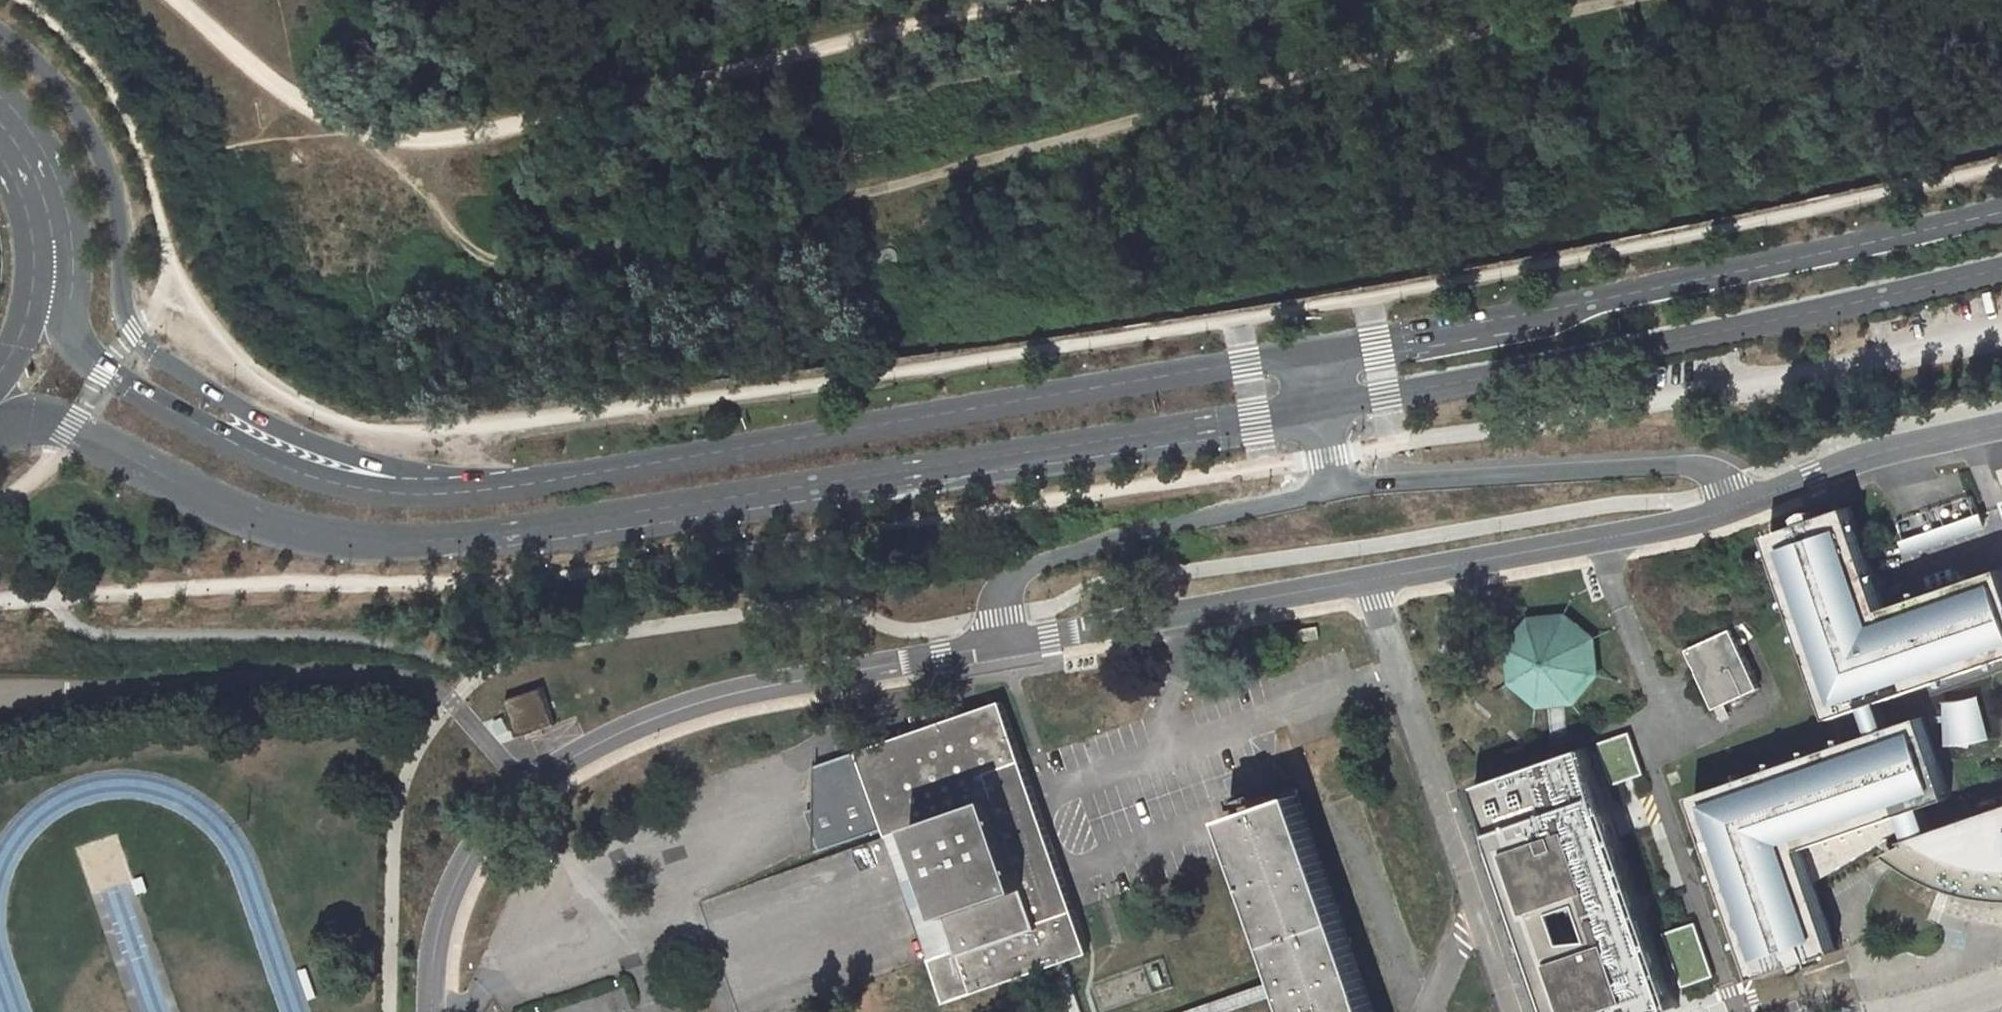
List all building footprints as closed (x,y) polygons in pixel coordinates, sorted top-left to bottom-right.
[(894,249),(890,248),(887,249),(884,251),(881,253),(880,257),(880,261),(882,264),(884,267),(888,268),(891,268),(895,267),(898,265),(899,262),(900,258),(899,254),(897,251),(894,249)] [(1980,514),(1973,495),(1967,497),(1902,519),(1897,521),(1904,541),(1908,552),(1984,526),(1980,514)] [(2001,660),(2001,569),(1886,609),(1867,554),(1851,507),(1821,517),(1802,524),(1770,535),(1833,717),(1870,704),(1881,701),(2001,660)] [(1821,517),(1819,510),(1815,510),(1808,512),(1804,515),(1800,519),(1802,524),(1821,517)] [(1587,642),(1563,623),(1534,626),(1530,630),(1524,638),(1517,646),(1514,649),(1517,679),(1540,698),(1548,697),(1555,697),(1564,696),(1570,695),(1589,672),(1587,642)] [(1752,636),(1743,624),(1732,629),(1740,646),(1752,636)] [(1732,629),(1688,650),(1715,709),(1724,705),(1760,688),(1740,646),(1732,629)] [(2001,807),(2001,660),(1881,701),(1890,727),(1921,716),(1950,796),(1923,807),(1932,832),(2001,807)] [(542,687),(505,700),(509,713),(518,738),(556,725),(542,687)] [(1564,704),(1564,696),(1555,697),(1548,697),(1548,706),(1564,704)] [(999,769),(1023,760),(1002,701),(859,750),(860,752),(858,752),(858,751),(814,766),(813,809),(804,812),(819,851),(884,829),(886,836),(914,826),(957,948),(929,959),(945,1003),(1051,966),(1059,964),(1067,961),(1090,954),(1075,910),(1058,916),(1057,912),(1050,915),(1043,895),(1066,886),(1031,785),(1007,793),(999,769)] [(1720,719),(1728,715),(1724,705),(1715,709),(1720,719)] [(1880,730),(1842,745),(1699,794),(1695,796),(1758,978),(1799,964),(1804,963),(1816,959),(1839,951),(1815,883),(1802,849),(1905,814),(1914,810),(1923,807),(1950,796),(1921,716),(1890,727),(1880,730)] [(506,717),(495,722),(502,737),(513,732),(506,717)] [(1646,779),(1629,731),(1597,742),(1614,790),(1646,779)] [(1474,785),(1531,946),(1557,944),(1563,1011),(1655,1011),(1678,1004),(1588,746),(1555,757),(1474,785)] [(1007,793),(1031,785),(1023,760),(999,769),(1007,793)] [(1252,790),(1235,797),(1239,808),(1241,814),(1257,808),(1258,808),(1262,806),(1265,805),(1256,788),(1252,790)] [(1227,818),(1234,837),(1236,844),(1237,845),(1239,852),(1242,860),(1242,862),(1245,869),(1251,885),(1251,887),(1256,902),(1257,903),(1259,911),(1262,918),(1265,927),(1271,943),(1271,944),(1271,945),(1277,962),(1282,976),(1283,978),(1284,982),(1285,984),(1285,986),(1287,989),(1287,991),(1288,994),(1288,995),(1294,1011),(1373,1011),(1370,1003),(1369,1003),(1364,987),(1361,978),(1358,970),(1354,957),(1352,954),(1352,953),(1348,942),(1347,937),(1341,920),(1341,919),(1335,903),(1332,894),(1327,879),(1323,869),(1321,862),(1317,852),(1315,845),(1312,837),(1312,836),(1307,821),(1306,820),(1297,794),(1267,805),(1263,806),(1262,806),(1258,808),(1257,808),(1241,814),(1227,818)] [(1932,832),(1922,835),(1913,838),(1906,840),(1908,845),(1888,852),(1902,862),(1908,865),(1925,874),(1940,883),(1965,890),(1987,891),(2000,893),(2001,893),(2001,807),(1932,832)] [(1905,814),(1802,849),(1815,883),(1909,827),(1905,814)] [(929,959),(957,948),(914,826),(886,836),(929,959)] [(1058,916),(1075,910),(1066,886),(1043,895),(1050,915),(1057,912),(1058,916)] [(1716,982),(1697,928),(1666,939),(1684,993),(1716,982)] [(1557,944),(1531,946),(1534,954),(1554,1011),(1563,1011),(1557,944)] [(1811,970),(1818,964),(1816,959),(1804,963),(1799,964),(1803,974),(1811,970)]
